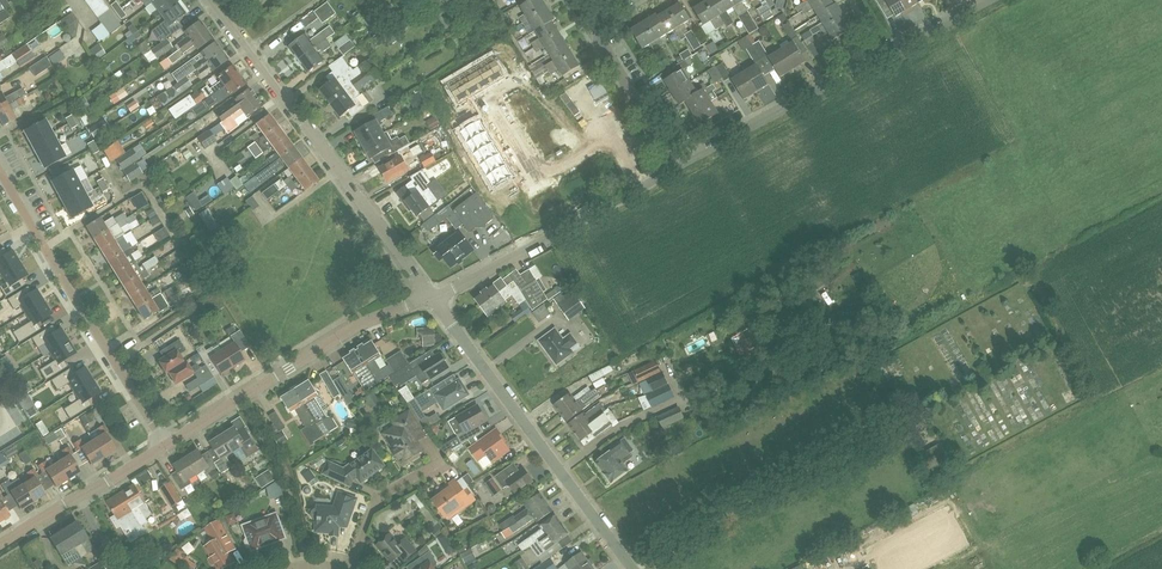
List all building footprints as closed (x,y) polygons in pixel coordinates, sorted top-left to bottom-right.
[(10,4),(7,0),(2,0),(0,1),(0,12),(4,9),(4,8),(10,4)] [(102,0),(96,0),(88,6),(92,11),(104,3),(102,0)] [(157,10),(151,14),(155,18),(160,15),(160,14),(176,2),(175,0),(155,0),(151,3),(157,10)] [(523,22),(547,7),(542,0),(531,0),(520,6),(525,14),(519,17),(522,22),(523,22)] [(720,0),(707,0),(705,1),(721,27),(725,24),(720,15),(727,11),(720,0)] [(727,11),(733,7),(738,16),(743,13),(735,0),(720,0),(727,11)] [(743,13),(748,10),(742,1),(744,0),(735,0),(743,13)] [(817,0),(807,0),(799,5),(802,9),(817,0)] [(831,0),(817,0),(802,9),(805,14),(814,9),(818,15),(837,4),(837,3),(834,5),(831,0)] [(887,19),(893,15),(895,17),(902,13),(904,17),(908,14),(900,0),(876,0),(887,19)] [(915,0),(900,0),(908,14),(914,11),(911,7),(917,3),(915,0)] [(115,12),(121,8),(116,1),(110,5),(115,12)] [(721,27),(705,1),(694,8),(704,25),(711,20),(716,29),(721,27)] [(179,5),(176,2),(160,14),(160,15),(164,20),(160,24),(169,36),(182,26),(177,19),(188,11),(182,3),(179,5)] [(322,24),(336,13),(328,2),(314,12),(322,24)] [(669,9),(684,34),(689,32),(684,23),(690,19),(680,2),(669,9)] [(108,9),(104,3),(92,11),(97,17),(108,9)] [(822,22),(817,26),(810,30),(813,35),(820,31),(844,16),(837,4),(818,15),(822,22)] [(555,20),(547,7),(523,22),(526,27),(531,24),(536,31),(552,21),(555,20)] [(126,16),(121,8),(115,12),(121,20),(126,16)] [(0,13),(0,23),(10,17),(5,9),(0,13)] [(97,17),(109,34),(121,26),(108,9),(97,17)] [(657,14),(656,14),(667,33),(674,29),(679,38),(684,34),(669,9),(658,16),(657,14)] [(504,21),(509,18),(506,12),(501,15),(504,21)] [(72,13),(60,21),(64,28),(77,20),(72,13)] [(656,14),(644,22),(659,46),(664,43),(660,37),(667,33),(656,14)] [(844,16),(820,31),(823,36),(828,32),(833,40),(852,29),(844,16)] [(508,26),(512,23),(509,18),(504,21),(508,26)] [(749,22),(754,31),(759,28),(753,19),(749,22)] [(177,43),(174,46),(177,50),(178,50),(195,37),(206,29),(200,20),(184,32),(187,36),(177,43)] [(552,21),(536,31),(540,38),(531,43),(534,47),(534,48),(559,32),(552,21)] [(659,46),(644,22),(631,29),(643,48),(650,43),(654,49),(659,46)] [(783,26),(792,40),(798,36),(790,22),(783,26)] [(132,35),(137,31),(132,24),(127,28),(132,35)] [(306,34),(289,47),(298,60),(327,39),(331,36),(332,36),(335,33),(330,26),(322,32),(313,39),(315,41),(312,43),(306,34)] [(195,37),(178,50),(177,50),(167,58),(172,64),(184,55),(183,54),(183,53),(194,45),(197,49),(212,38),(206,29),(195,37)] [(684,34),(686,38),(694,50),(701,46),(691,30),(689,32),(684,34)] [(141,35),(137,31),(132,35),(136,39),(141,35)] [(559,32),(534,48),(537,53),(545,47),(550,54),(566,43),(559,32)] [(355,46),(347,34),(335,43),(344,55),(355,46)] [(813,35),(804,40),(807,46),(812,43),(816,40),(813,35)] [(166,39),(150,50),(156,59),(173,47),(166,39)] [(327,39),(298,60),(308,73),(325,60),(318,51),(321,49),(323,52),(332,45),(327,39)] [(761,58),(768,54),(759,40),(753,44),(761,58)] [(186,77),(194,71),(222,50),(215,41),(180,68),(186,77)] [(781,49),(793,69),(806,62),(793,42),(781,49)] [(526,53),(533,48),(530,43),(522,47),(526,53)] [(566,43),(550,54),(554,60),(545,65),(548,70),(573,55),(566,43)] [(761,58),(753,44),(746,48),(755,62),(761,58)] [(17,62),(20,67),(32,59),(24,46),(12,53),(1,60),(0,61),(0,71),(17,62)] [(781,49),(769,56),(768,57),(780,77),(793,69),(781,49)] [(228,59),(222,50),(194,71),(197,75),(210,66),(213,70),(228,59)] [(271,61),(285,78),(298,68),(284,50),(271,61)] [(580,66),(573,55),(548,70),(551,75),(559,69),(563,76),(580,66)] [(46,56),(29,67),(35,77),(51,66),(46,56)] [(330,82),(320,89),(330,103),(345,92),(338,82),(349,73),(354,80),(362,74),(357,68),(353,70),(351,67),(350,68),(349,68),(341,57),(330,66),(332,71),(326,76),(326,77),(328,76),(331,81),(330,82)] [(492,57),(481,63),(493,84),(505,77),(492,57)] [(167,58),(159,64),(164,70),(172,64),(167,58)] [(672,92),(690,81),(683,69),(689,66),(685,59),(671,68),(675,74),(665,80),(672,92)] [(345,92),(330,103),(341,118),(348,112),(350,111),(352,115),(352,116),(352,117),(365,107),(364,107),(363,107),(356,97),(360,94),(358,91),(378,75),(368,60),(367,60),(357,68),(362,74),(354,80),(349,73),(338,82),(345,92)] [(481,63),(469,70),(482,91),(493,84),(481,63)] [(716,67),(724,81),(731,77),(722,63),(716,67)] [(757,64),(744,72),(756,92),(769,84),(757,64)] [(207,85),(201,90),(200,89),(186,100),(191,108),(205,97),(206,98),(239,74),(233,66),(217,77),(220,81),(210,89),(207,85)] [(469,70),(458,76),(471,97),(482,91),(469,70)] [(756,92),(744,72),(732,79),(744,99),(756,92)] [(239,74),(206,98),(202,101),(207,108),(228,93),(230,94),(245,83),(239,74)] [(458,76),(447,83),(450,89),(448,91),(452,98),(454,96),(459,104),(471,97),(458,76)] [(185,77),(183,79),(172,87),(178,94),(191,85),(186,77),(185,77)] [(690,81),(672,92),(679,105),(686,101),(685,100),(707,87),(704,82),(694,88),(690,81)] [(685,100),(686,101),(693,112),(711,101),(717,97),(713,90),(716,88),(713,84),(707,87),(685,100)] [(109,96),(113,103),(127,95),(123,87),(109,96)] [(531,87),(507,101),(515,114),(536,102),(536,103),(539,101),(531,87)] [(25,94),(22,88),(3,98),(0,92),(0,109),(21,97),(25,95),(25,94)] [(229,116),(255,97),(249,88),(234,100),(235,101),(217,115),(222,122),(229,116)] [(420,91),(412,95),(419,109),(427,104),(420,91)] [(24,103),(21,97),(0,109),(0,121),(3,126),(15,119),(10,111),(24,103)] [(229,116),(222,122),(227,129),(236,122),(234,119),(243,113),(246,117),(262,105),(255,97),(229,116)] [(135,101),(126,106),(130,112),(139,107),(135,101)] [(718,113),(711,101),(693,112),(700,124),(710,118),(714,124),(728,116),(724,109),(718,113)] [(536,102),(515,114),(522,126),(543,113),(536,103),(536,102)] [(376,121),(356,132),(363,145),(383,134),(387,132),(387,131),(383,133),(379,126),(383,124),(381,121),(393,114),(389,107),(373,116),(376,121)] [(543,113),(522,126),(528,137),(549,124),(543,113)] [(269,114),(255,124),(263,135),(277,125),(269,114)] [(65,119),(68,124),(74,120),(71,115),(65,119)] [(428,120),(433,129),(440,125),(435,116),(428,120)] [(480,119),(459,132),(466,143),(487,131),(480,119)] [(31,144),(52,133),(45,120),(24,132),(27,138),(29,142),(31,144)] [(77,126),(74,120),(68,124),(71,129),(77,126)] [(549,124),(528,137),(535,148),(556,135),(549,124)] [(254,142),(247,147),(255,158),(271,146),(285,136),(277,125),(263,135),(260,138),(254,142)] [(197,137),(205,149),(217,141),(209,130),(197,137)] [(487,131),(466,143),(473,154),(494,142),(487,131)] [(250,137),(254,142),(260,138),(256,132),(250,137)] [(383,134),(363,145),(371,159),(372,158),(391,147),(394,153),(410,144),(405,136),(400,139),(398,136),(394,138),(392,140),(387,132),(383,134)] [(31,144),(34,150),(36,154),(37,156),(58,145),(52,133),(31,144)] [(556,135),(535,148),(542,159),(563,147),(556,135)] [(285,136),(271,146),(276,152),(267,159),(271,164),(293,147),(285,136)] [(90,149),(96,146),(93,141),(87,144),(90,149)] [(494,142),(473,154),(479,166),(500,153),(494,142)] [(117,144),(105,152),(110,160),(122,152),(117,144)] [(44,169),(65,157),(58,145),(37,156),(40,162),(42,166),(44,169)] [(96,146),(90,149),(92,155),(94,154),(98,152),(99,151),(96,146)] [(271,164),(257,174),(254,176),(260,183),(275,172),(274,170),(284,163),(288,168),(301,158),(293,147),(271,164)] [(139,159),(132,148),(115,159),(122,170),(122,171),(139,159)] [(431,153),(420,159),(424,168),(436,162),(431,153)] [(500,153),(479,166),(486,177),(507,164),(500,153)] [(401,155),(379,168),(388,184),(410,171),(401,155)] [(301,158),(288,168),(296,179),(309,169),(301,158)] [(147,171),(139,159),(122,171),(130,182),(147,171)] [(507,164),(486,177),(493,188),(514,176),(507,164)] [(50,171),(54,179),(62,174),(58,167),(50,171)] [(309,169),(296,179),(304,190),(317,181),(309,169)] [(51,182),(52,184),(55,188),(58,194),(79,183),(72,170),(51,182)] [(413,181),(397,193),(408,208),(410,206),(417,216),(419,215),(424,221),(435,214),(430,207),(439,200),(427,185),(430,182),(421,170),(410,176),(413,181)] [(242,185),(236,176),(229,181),(236,190),(242,185)] [(281,178),(274,184),(261,193),(266,200),(272,196),(272,197),(287,186),(293,182),(289,176),(283,181),(281,178)] [(99,187),(105,184),(103,178),(96,182),(99,187)] [(561,178),(549,184),(561,205),(572,199),(561,178)] [(293,182),(287,186),(291,191),(297,187),(293,182)] [(61,200),(64,206),(85,195),(79,183),(58,194),(59,196),(61,200)] [(105,184),(99,187),(102,192),(108,189),(105,184)] [(549,184),(538,190),(549,211),(561,205),(549,184)] [(538,190),(526,196),(538,217),(549,211),(538,190)] [(477,192),(456,209),(463,218),(467,215),(476,227),(482,228),(482,223),(486,223),(487,223),(493,219),(493,214),(477,192)] [(208,194),(199,200),(202,206),(203,206),(212,200),(208,194)] [(65,208),(68,212),(71,218),(92,207),(85,195),(64,206),(65,208)] [(253,196),(247,201),(254,209),(259,205),(253,196)] [(484,201),(487,205),(493,201),(490,197),(484,201)] [(137,205),(140,209),(149,204),(146,200),(137,205)] [(445,216),(453,210),(449,204),(441,211),(445,216)] [(112,217),(103,222),(100,217),(86,226),(93,238),(116,223),(124,218),(126,217),(123,213),(114,219),(112,217)] [(463,218),(460,220),(469,232),(476,227),(467,215),(463,218)] [(116,223),(93,238),(100,249),(114,241),(121,236),(122,235),(118,229),(128,224),(124,218),(116,223)] [(153,233),(158,241),(169,235),(164,226),(153,233)] [(443,238),(431,247),(440,259),(444,256),(451,266),(472,250),(458,230),(445,240),(443,238)] [(100,249),(107,261),(121,252),(131,246),(137,242),(135,239),(126,244),(121,236),(114,241),(100,249)] [(131,246),(121,252),(107,261),(114,273),(129,264),(133,261),(133,260),(130,255),(135,252),(131,246)] [(0,250),(0,272),(1,274),(19,263),(12,251),(7,254),(3,248),(0,250)] [(133,261),(129,264),(114,273),(122,284),(135,275),(140,273),(145,270),(158,261),(156,256),(142,264),(142,265),(137,268),(133,262),(133,261)] [(0,286),(0,288),(5,297),(26,284),(22,278),(27,275),(19,263),(1,274),(7,282),(0,286)] [(476,296),(476,299),(481,306),(515,280),(516,283),(520,287),(519,288),(526,300),(532,310),(548,299),(545,295),(544,293),(543,292),(547,290),(540,278),(542,276),(536,265),(521,274),(517,269),(510,274),(503,280),(501,277),(493,283),(484,290),(476,296)] [(145,270),(140,273),(143,278),(148,275),(145,270)] [(190,278),(196,286),(203,280),(198,272),(190,278)] [(863,278),(859,273),(852,277),(856,283),(863,278)] [(122,284),(129,296),(143,288),(135,275),(122,284)] [(515,280),(481,306),(488,316),(506,302),(504,300),(512,294),(516,301),(519,305),(520,305),(526,300),(519,288),(520,287),(516,283),(515,280)] [(11,296),(7,299),(13,309),(21,305),(26,313),(44,302),(36,290),(31,293),(27,286),(17,293),(11,296)] [(170,287),(164,291),(168,297),(174,293),(170,287)] [(553,299),(568,319),(584,307),(569,287),(553,299)] [(143,288),(129,296),(136,308),(150,299),(160,293),(157,288),(147,294),(143,288)] [(160,293),(150,299),(136,308),(144,320),(157,312),(158,313),(168,307),(163,298),(160,293)] [(31,321),(13,333),(19,343),(40,329),(37,323),(51,314),(44,302),(26,313),(31,321)] [(544,306),(537,314),(545,321),(552,313),(544,306)] [(52,325),(31,338),(37,348),(45,344),(50,352),(68,341),(60,329),(56,332),(52,325)] [(232,326),(226,330),(230,336),(236,332),(232,326)] [(418,328),(419,337),(423,336),(424,345),(444,342),(443,332),(435,334),(434,326),(418,328)] [(555,329),(539,341),(556,365),(571,354),(568,350),(577,343),(570,334),(563,340),(555,329)] [(378,383),(389,376),(393,374),(388,366),(380,371),(373,360),(380,356),(370,339),(356,348),(378,383)] [(746,339),(735,346),(741,356),(752,349),(746,339)] [(170,354),(163,358),(159,361),(166,373),(185,361),(183,362),(179,355),(185,351),(179,340),(166,347),(170,354)] [(55,360),(39,370),(45,380),(65,368),(61,362),(76,353),(68,341),(50,352),(55,360)] [(221,350),(232,368),(245,360),(234,342),(221,350)] [(232,368),(221,350),(216,353),(212,347),(206,351),(202,345),(196,349),(205,363),(211,359),(221,375),(232,368)] [(378,383),(356,348),(343,356),(353,372),(354,372),(365,391),(378,383)] [(393,374),(408,364),(401,353),(386,362),(388,366),(393,374)] [(422,384),(429,379),(448,367),(445,361),(446,360),(446,358),(443,354),(442,353),(440,354),(440,353),(425,362),(422,356),(408,364),(393,374),(389,376),(395,386),(400,383),(401,386),(417,376),(422,384)] [(0,360),(0,363),(3,368),(10,363),(6,356),(0,360)] [(633,370),(638,383),(661,372),(656,360),(633,370)] [(185,361),(166,373),(167,373),(168,372),(175,384),(200,368),(197,363),(190,368),(185,361)] [(71,367),(51,380),(57,390),(69,383),(74,391),(92,380),(85,367),(75,374),(71,367)] [(201,384),(213,377),(214,377),(209,370),(197,378),(201,384)] [(341,394),(327,370),(320,374),(334,398),(341,394)] [(606,383),(598,371),(589,376),(596,389),(606,383)] [(663,372),(647,379),(648,381),(653,391),(668,384),(663,372)] [(322,409),(315,397),(318,395),(307,377),(294,386),(324,436),(330,432),(323,419),(327,416),(322,409)] [(79,399),(63,409),(69,419),(91,405),(90,404),(88,399),(100,392),(92,380),(74,391),(79,399)] [(444,380),(415,398),(407,403),(409,406),(417,402),(422,410),(438,400),(444,409),(468,394),(461,382),(456,384),(455,382),(448,386),(444,380)] [(669,385),(647,394),(646,395),(651,407),(674,396),(669,385)] [(21,386),(13,391),(18,399),(26,394),(22,388),(21,386)] [(324,436),(294,386),(280,394),(291,412),(297,408),(304,420),(302,421),(307,429),(304,431),(312,443),(324,436)] [(406,386),(399,391),(407,403),(415,398),(406,386)] [(595,388),(588,393),(560,413),(566,422),(582,410),(601,396),(595,388)] [(560,413),(588,393),(585,389),(573,398),(570,393),(554,405),(560,413)] [(350,390),(343,394),(348,403),(355,398),(350,390)] [(26,394),(18,399),(29,417),(37,412),(26,394)] [(584,412),(568,424),(574,432),(602,412),(603,412),(603,411),(605,409),(600,402),(585,413),(584,412)] [(477,405),(457,417),(460,422),(458,423),(457,426),(460,431),(456,433),(462,443),(480,433),(477,427),(477,425),(486,419),(477,405)] [(98,406),(91,411),(90,411),(99,424),(107,418),(98,406)] [(679,407),(659,416),(663,426),(684,417),(679,407)] [(397,429),(388,435),(396,448),(393,450),(399,460),(402,458),(404,461),(423,450),(418,440),(426,435),(409,410),(392,421),(397,429)] [(268,415),(271,419),(273,423),(267,427),(272,436),(279,432),(279,431),(286,427),(276,411),(268,415)] [(574,432),(581,441),(584,445),(612,424),(602,412),(574,432)] [(104,424),(97,428),(97,427),(88,433),(93,440),(103,457),(116,449),(106,433),(108,431),(104,424)] [(45,427),(39,431),(43,436),(49,432),(45,427)] [(226,429),(221,432),(233,451),(241,446),(248,457),(258,450),(244,428),(238,432),(235,427),(228,432),(226,429)] [(62,444),(68,440),(66,437),(61,428),(54,432),(59,441),(60,441),(62,444)] [(478,462),(487,456),(492,462),(509,450),(501,440),(503,439),(500,435),(498,437),(493,431),(469,449),(478,462)] [(227,455),(233,451),(221,432),(216,435),(218,438),(212,442),(215,447),(207,452),(217,467),(221,474),(230,468),(231,465),(226,456),(227,455)] [(93,440),(84,445),(80,439),(74,443),(78,450),(81,448),(91,464),(103,457),(93,440)] [(611,450),(604,456),(601,454),(596,458),(597,461),(596,462),(604,472),(620,460),(626,456),(628,454),(619,441),(610,448),(611,450)] [(928,450),(935,463),(945,457),(939,444),(928,450)] [(66,457),(58,462),(68,479),(80,471),(70,455),(73,453),(69,446),(62,450),(66,457)] [(361,483),(385,465),(372,449),(347,468),(344,469),(328,462),(322,474),(350,487),(353,480),(357,477),(361,483)] [(32,460),(25,450),(18,454),(25,465),(32,460)] [(217,467),(207,452),(202,455),(198,450),(191,455),(189,452),(184,455),(196,475),(204,470),(206,474),(217,467)] [(604,472),(611,482),(628,470),(622,463),(630,457),(628,454),(626,456),(620,460),(604,472)] [(175,466),(178,470),(172,474),(182,489),(192,483),(189,479),(196,475),(184,455),(179,458),(182,461),(175,466)] [(942,471),(950,467),(946,459),(938,464),(942,471)] [(68,479),(58,462),(49,467),(45,461),(38,465),(43,472),(46,470),(56,486),(68,479)] [(513,463),(505,469),(494,477),(503,489),(506,486),(510,487),(515,494),(533,481),(523,468),(519,470),(513,463)] [(31,479),(23,484),(33,501),(45,493),(35,477),(38,475),(34,468),(27,472),(31,479)] [(302,475),(306,481),(314,476),(310,469),(302,475)] [(275,479),(270,472),(257,481),(262,488),(275,479)] [(19,478),(10,483),(8,479),(1,484),(8,494),(5,496),(13,508),(18,505),(21,508),(33,501),(23,484),(19,478)] [(463,491),(455,480),(441,490),(442,493),(433,499),(446,516),(456,509),(458,512),(475,499),(467,488),(463,491)] [(170,481),(161,487),(172,504),(181,498),(170,481)] [(283,491),(274,483),(267,492),(276,499),(283,491)] [(134,485),(121,493),(132,511),(145,533),(149,531),(144,523),(148,521),(146,517),(152,514),(134,485)] [(312,511),(311,514),(312,516),(314,518),(316,519),(315,531),(330,532),(330,535),(338,536),(339,526),(347,526),(357,498),(339,492),(334,507),(317,505),(317,509),(314,509),(312,511)] [(132,511),(121,493),(108,502),(118,519),(119,518),(125,529),(134,524),(127,513),(132,511)] [(515,517),(514,515),(500,524),(504,530),(515,524),(546,502),(540,493),(525,504),(527,508),(515,517)] [(428,525),(431,523),(436,519),(426,507),(425,507),(416,494),(406,501),(405,501),(408,506),(415,502),(421,510),(418,511),(426,523),(428,525)] [(923,507),(929,504),(926,498),(920,501),(923,507)] [(10,515),(0,499),(0,522),(10,515)] [(408,506),(405,501),(376,517),(373,523),(377,531),(393,523),(391,519),(410,510),(408,506)] [(515,524),(504,530),(510,527),(513,533),(534,518),(537,522),(553,511),(546,502),(515,524)] [(902,510),(907,518),(918,512),(914,504),(902,510)] [(276,513),(243,525),(247,538),(246,539),(245,541),(247,546),(249,547),(250,547),(252,550),(260,547),(267,544),(285,538),(276,513)] [(542,529),(529,538),(519,545),(523,550),(530,545),(561,523),(554,513),(539,524),(542,529)] [(234,562),(228,553),(236,548),(219,519),(205,527),(213,541),(205,546),(211,556),(209,559),(212,564),(215,564),(218,568),(221,568),(234,562)] [(80,543),(87,553),(94,549),(77,521),(63,530),(74,547),(80,543)] [(561,523),(530,545),(537,555),(569,533),(561,523)] [(74,547),(63,530),(50,538),(67,566),(80,557),(74,547)] [(445,545),(451,541),(446,532),(438,537),(442,544),(445,545)] [(387,533),(384,533),(381,536),(380,538),(382,540),(377,544),(379,546),(378,547),(382,553),(383,552),(392,562),(400,555),(405,560),(416,550),(405,538),(399,544),(390,533),(388,535),(387,533)] [(421,567),(418,568),(434,568),(433,567),(436,565),(437,562),(429,551),(431,550),(426,544),(417,552),(421,557),(416,560),(421,567)] [(460,554),(464,563),(476,558),(471,549),(460,554)] [(189,559),(175,550),(169,559),(183,568),(189,559)] [(582,551),(565,563),(565,564),(560,567),(561,568),(594,568),(582,551)] [(515,562),(520,568),(530,568),(522,557),(515,562)] [(557,568),(551,559),(550,560),(541,566),(540,564),(534,568),(556,568),(557,568)]
